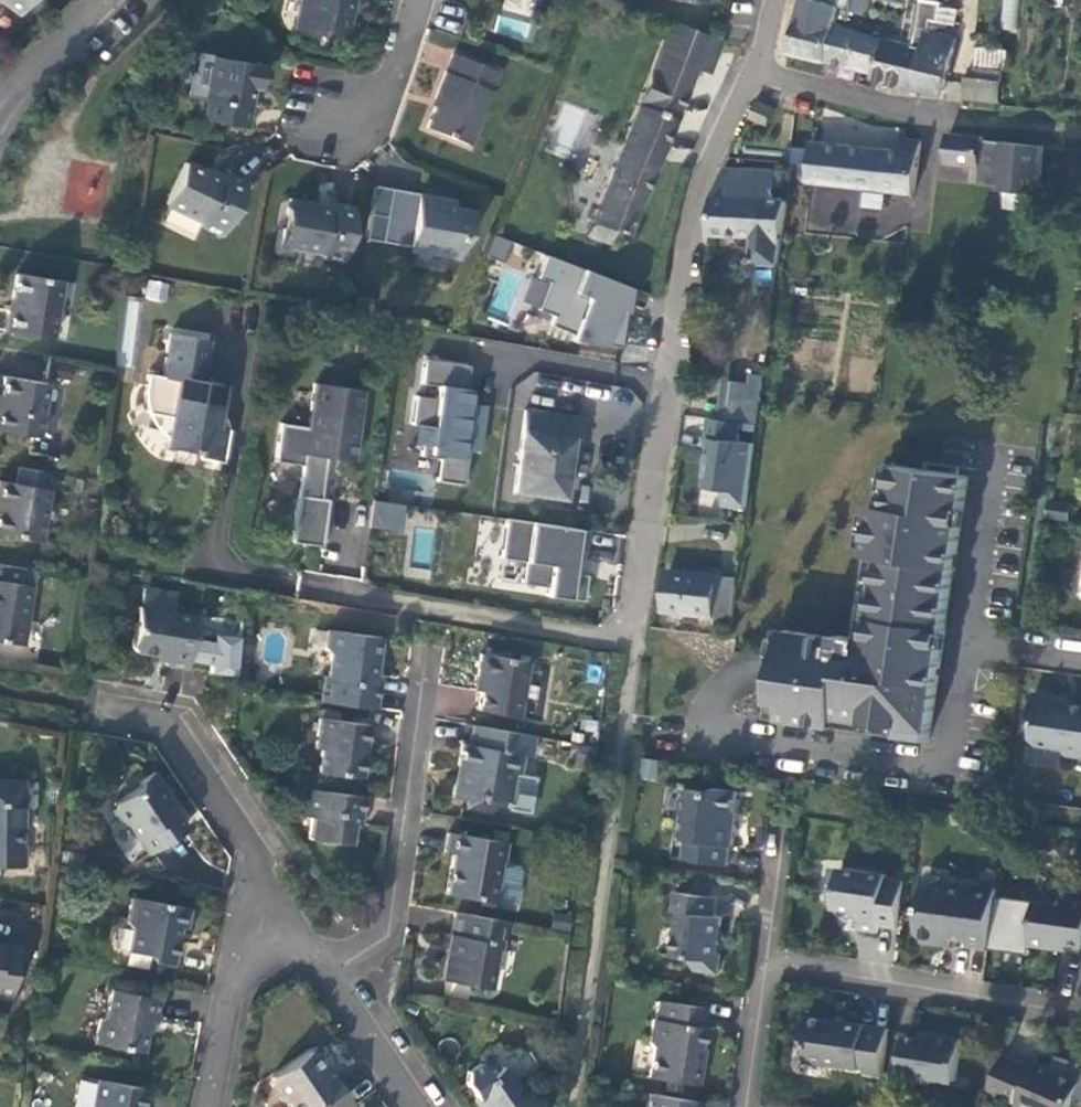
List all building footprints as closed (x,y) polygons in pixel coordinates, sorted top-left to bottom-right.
[(18,14),(28,0),(0,0),(0,1),(18,14)] [(350,12),(346,11),(348,0),(300,0),(294,30),(314,34),(320,30),(345,36),(350,12)] [(826,60),(835,25),(837,19),(849,22),(854,0),(802,0),(790,51),(826,60)] [(872,78),(922,91),(923,85),(944,90),(957,38),(945,35),(948,23),(956,24),(958,9),(941,7),(942,3),(927,0),(920,0),(917,26),(913,43),(913,46),(882,39),(874,72),(872,78)] [(1000,29),(1017,30),(1019,0),(1001,0),(1000,29)] [(626,236),(695,68),(708,35),(671,20),(590,222),(592,222),(587,235),(607,242),(611,230),(626,236)] [(835,25),(826,60),(874,72),(882,39),(835,25)] [(721,40),(708,35),(695,68),(709,73),(721,40)] [(976,65),(1004,68),(1008,65),(1010,49),(978,46),(976,65)] [(195,117),(246,127),(251,105),(248,104),(251,88),(256,89),(261,65),(212,56),(198,53),(195,72),(190,72),(186,94),(199,96),(195,117)] [(468,144),(498,72),(453,53),(435,97),(437,99),(426,127),(468,144)] [(968,77),(965,99),(1001,102),(1004,68),(976,65),(976,68),(970,68),(969,77),(968,77)] [(775,108),(758,101),(751,117),(769,124),(775,108)] [(563,102),(549,146),(578,155),(592,112),(563,102)] [(983,140),(983,137),(949,133),(947,161),(974,164),(973,181),(1000,183),(999,189),(1009,190),(1040,192),(1043,146),(983,140)] [(812,182),(813,182),(915,193),(921,141),(905,139),(903,151),(813,142),(811,164),(811,167),(809,166),(808,166),(807,166),(805,166),(803,168),(802,168),(800,170),(799,172),(799,173),(799,176),(799,178),(800,180),(802,182),(804,183),(806,183),(808,183),(810,183),(812,182)] [(63,213),(102,217),(107,164),(68,160),(63,213)] [(222,179),(184,162),(165,204),(202,221),(200,226),(222,236),(246,183),(225,173),(222,179)] [(779,264),(783,230),(788,200),(774,199),(775,171),(724,169),(713,197),(709,233),(755,235),(754,255),(750,259),(753,262),(779,264)] [(419,193),(390,189),(385,222),(381,241),(457,255),(461,231),(469,233),(472,210),(417,200),(419,193)] [(1038,209),(1040,192),(1009,190),(1007,206),(1038,209)] [(344,262),(353,208),(332,204),(331,209),(317,207),(318,204),(293,199),(288,226),(283,230),(280,245),(323,252),(322,258),(344,262)] [(372,239),(381,241),(385,222),(375,220),(372,239)] [(464,256),(469,233),(461,231),(457,255),(464,256)] [(511,240),(496,234),(488,256),(502,262),(511,240)] [(625,285),(547,254),(538,277),(549,282),(538,309),(553,315),(550,325),(572,333),(576,324),(593,331),(592,342),(619,347),(625,310),(617,307),(625,285)] [(15,274),(5,331),(51,339),(61,281),(15,274)] [(145,299),(166,302),(168,282),(147,280),(145,299)] [(625,285),(617,307),(625,310),(628,287),(625,285)] [(593,331),(576,324),(572,333),(570,339),(592,342),(593,331)] [(146,412),(147,414),(170,418),(166,439),(165,445),(186,448),(189,449),(189,451),(197,453),(196,458),(222,462),(228,429),(215,427),(222,384),(203,381),(198,376),(204,372),(210,341),(169,333),(161,377),(147,374),(144,388),(144,389),(144,390),(144,391),(144,393),(144,394),(144,396),(144,397),(144,398),(144,399),(144,401),(144,402),(144,403),(145,405),(145,407),(145,408),(146,410),(146,411),(146,412)] [(425,347),(419,381),(451,388),(458,354),(425,347)] [(752,370),(754,374),(753,383),(751,400),(762,402),(765,375),(760,374),(762,373),(763,372),(764,367),(763,365),(762,363),(758,362),(754,363),(752,366),(752,370)] [(37,436),(45,384),(3,376),(0,394),(0,430),(37,436)] [(751,400),(753,383),(729,381),(725,417),(759,422),(762,402),(751,400)] [(353,461),(363,390),(314,383),(307,427),(280,423),(275,461),(302,465),(291,541),(321,546),(327,499),(319,498),(325,458),(353,461)] [(524,409),(513,492),(562,498),(570,438),(554,436),(557,413),(524,409)] [(579,417),(557,413),(554,436),(570,438),(576,438),(579,417)] [(725,420),(711,418),(709,438),(714,438),(708,487),(729,489),(727,505),(749,507),(757,442),(740,440),(742,431),(743,423),(725,420)] [(889,508),(895,466),(883,464),(876,506),(889,508)] [(969,477),(895,466),(889,508),(876,506),(869,555),(882,558),(870,640),(857,638),(840,636),(839,638),(785,630),(775,702),(787,703),(785,719),(837,727),(839,717),(851,719),(903,726),(902,736),(931,740),(934,723),(932,723),(946,628),(947,628),(969,477)] [(18,467),(15,481),(37,487),(40,472),(18,467)] [(0,481),(0,533),(39,539),(47,489),(0,481)] [(374,499),(370,526),(402,531),(406,504),(374,499)] [(587,530),(506,518),(501,558),(525,561),(521,583),(547,587),(545,595),(582,600),(586,574),(581,574),(572,572),(573,562),(575,551),(584,552),(587,530)] [(882,558),(869,555),(857,638),(870,640),(882,558)] [(581,574),(583,563),(573,562),(572,572),(581,574)] [(670,570),(666,611),(735,618),(736,603),(718,601),(720,575),(670,570)] [(740,577),(720,575),(718,601),(736,603),(737,603),(740,577)] [(22,645),(32,586),(0,580),(0,641),(22,645)] [(141,606),(139,605),(131,648),(135,649),(167,654),(165,664),(187,667),(188,659),(212,663),(211,671),(234,675),(240,638),(215,633),(213,641),(192,637),(196,615),(173,611),(176,592),(144,587),(141,606)] [(324,675),(320,701),(375,708),(379,676),(371,675),(373,661),(377,662),(381,637),(327,629),(324,647),(330,654),(327,675),(324,675)] [(477,708),(516,715),(525,661),(479,653),(475,674),(477,675),(474,689),(480,690),(477,708)] [(1064,748),(1069,754),(1080,756),(1080,706),(1059,703),(1060,697),(1035,693),(1032,713),(1036,719),(1034,738),(1039,744),(1064,748)] [(785,719),(787,703),(775,702),(773,717),(785,719)] [(367,724),(318,717),(313,747),(319,748),(316,771),(360,777),(367,724)] [(839,717),(837,727),(902,736),(903,726),(851,719),(839,717)] [(531,756),(535,736),(474,725),(470,744),(462,743),(458,765),(463,765),(461,774),(455,778),(452,796),(468,799),(474,795),(509,801),(514,773),(519,774),(520,773),(523,755),(531,756)] [(641,760),(640,780),(655,780),(656,760),(641,760)] [(168,795),(152,771),(138,780),(137,787),(113,802),(112,811),(120,822),(128,824),(147,852),(185,827),(164,797),(168,795)] [(514,773),(509,801),(508,809),(529,813),(536,776),(520,773),(519,774),(514,773)] [(23,865),(23,844),(19,843),(19,826),(25,821),(25,809),(20,803),(20,780),(0,780),(0,865),(23,865)] [(307,836),(308,838),(351,844),(355,813),(360,814),(363,795),(299,787),(296,814),(310,817),(307,836)] [(686,839),(684,859),(729,865),(731,846),(734,846),(737,825),(733,824),(738,791),(718,788),(712,793),(687,789),(687,794),(682,798),(680,811),(684,816),(681,834),(685,839),(686,839)] [(452,853),(445,893),(495,902),(506,843),(448,832),(444,852),(452,853)] [(844,918),(845,919),(855,912),(859,917),(858,930),(878,933),(879,925),(897,928),(904,881),(886,878),(886,875),(840,868),(838,887),(828,895),(829,899),(831,903),(833,906),(836,909),(839,912),(841,916),(844,918)] [(969,945),(989,949),(997,889),(948,882),(947,889),(924,886),(918,933),(923,939),(936,940),(943,936),(970,940),(969,945)] [(694,894),(710,896),(712,886),(695,884),(694,894)] [(691,957),(697,970),(719,973),(721,953),(718,952),(723,917),(715,915),(717,897),(710,896),(694,894),(676,892),(674,911),(680,912),(674,955),(691,957)] [(126,951),(149,954),(154,961),(171,964),(178,927),(184,928),(188,908),(130,897),(125,922),(130,929),(126,951)] [(1059,899),(1058,904),(1036,902),(1030,943),(1061,947),(1061,941),(1070,942),(1080,943),(1080,902),(1059,899)] [(506,921),(456,911),(452,936),(453,936),(450,952),(448,951),(444,975),(468,979),(471,984),(489,987),(496,944),(502,944),(506,921)] [(16,944),(0,942),(0,998),(9,999),(16,944)] [(156,1020),(160,998),(110,989),(105,1014),(99,1018),(95,1043),(142,1052),(148,1019),(156,1020)] [(652,1047),(647,1077),(696,1084),(699,1064),(694,1064),(697,1047),(700,1047),(703,1027),(700,1026),(703,1007),(658,1000),(655,1019),(652,1018),(648,1042),(652,1047)] [(884,1070),(890,1027),(866,1025),(867,1024),(808,1016),(806,1038),(809,1042),(807,1060),(867,1069),(867,1068),(884,1070)] [(906,1036),(900,1077),(933,1082),(934,1077),(956,1080),(963,1039),(932,1034),(931,1040),(922,1039),(906,1036)] [(281,1101),(288,1102),(292,1106),(351,1106),(352,1106),(330,1074),(327,1076),(309,1051),(271,1077),(270,1083),(281,1101)] [(988,1090),(1026,1106),(1071,1106),(1080,1084),(1080,1081),(1038,1062),(1035,1068),(1003,1054),(988,1090)] [(542,1094),(521,1090),(504,1067),(502,1067),(489,1076),(479,1063),(467,1071),(465,1083),(476,1098),(473,1100),(478,1106),(540,1106),(542,1094)] [(883,1076),(884,1070),(867,1068),(867,1069),(866,1073),(883,1076)] [(144,1088),(98,1080),(93,1106),(141,1106),(144,1088)] [(696,1101),(647,1093),(645,1106),(695,1106),(696,1101)]
